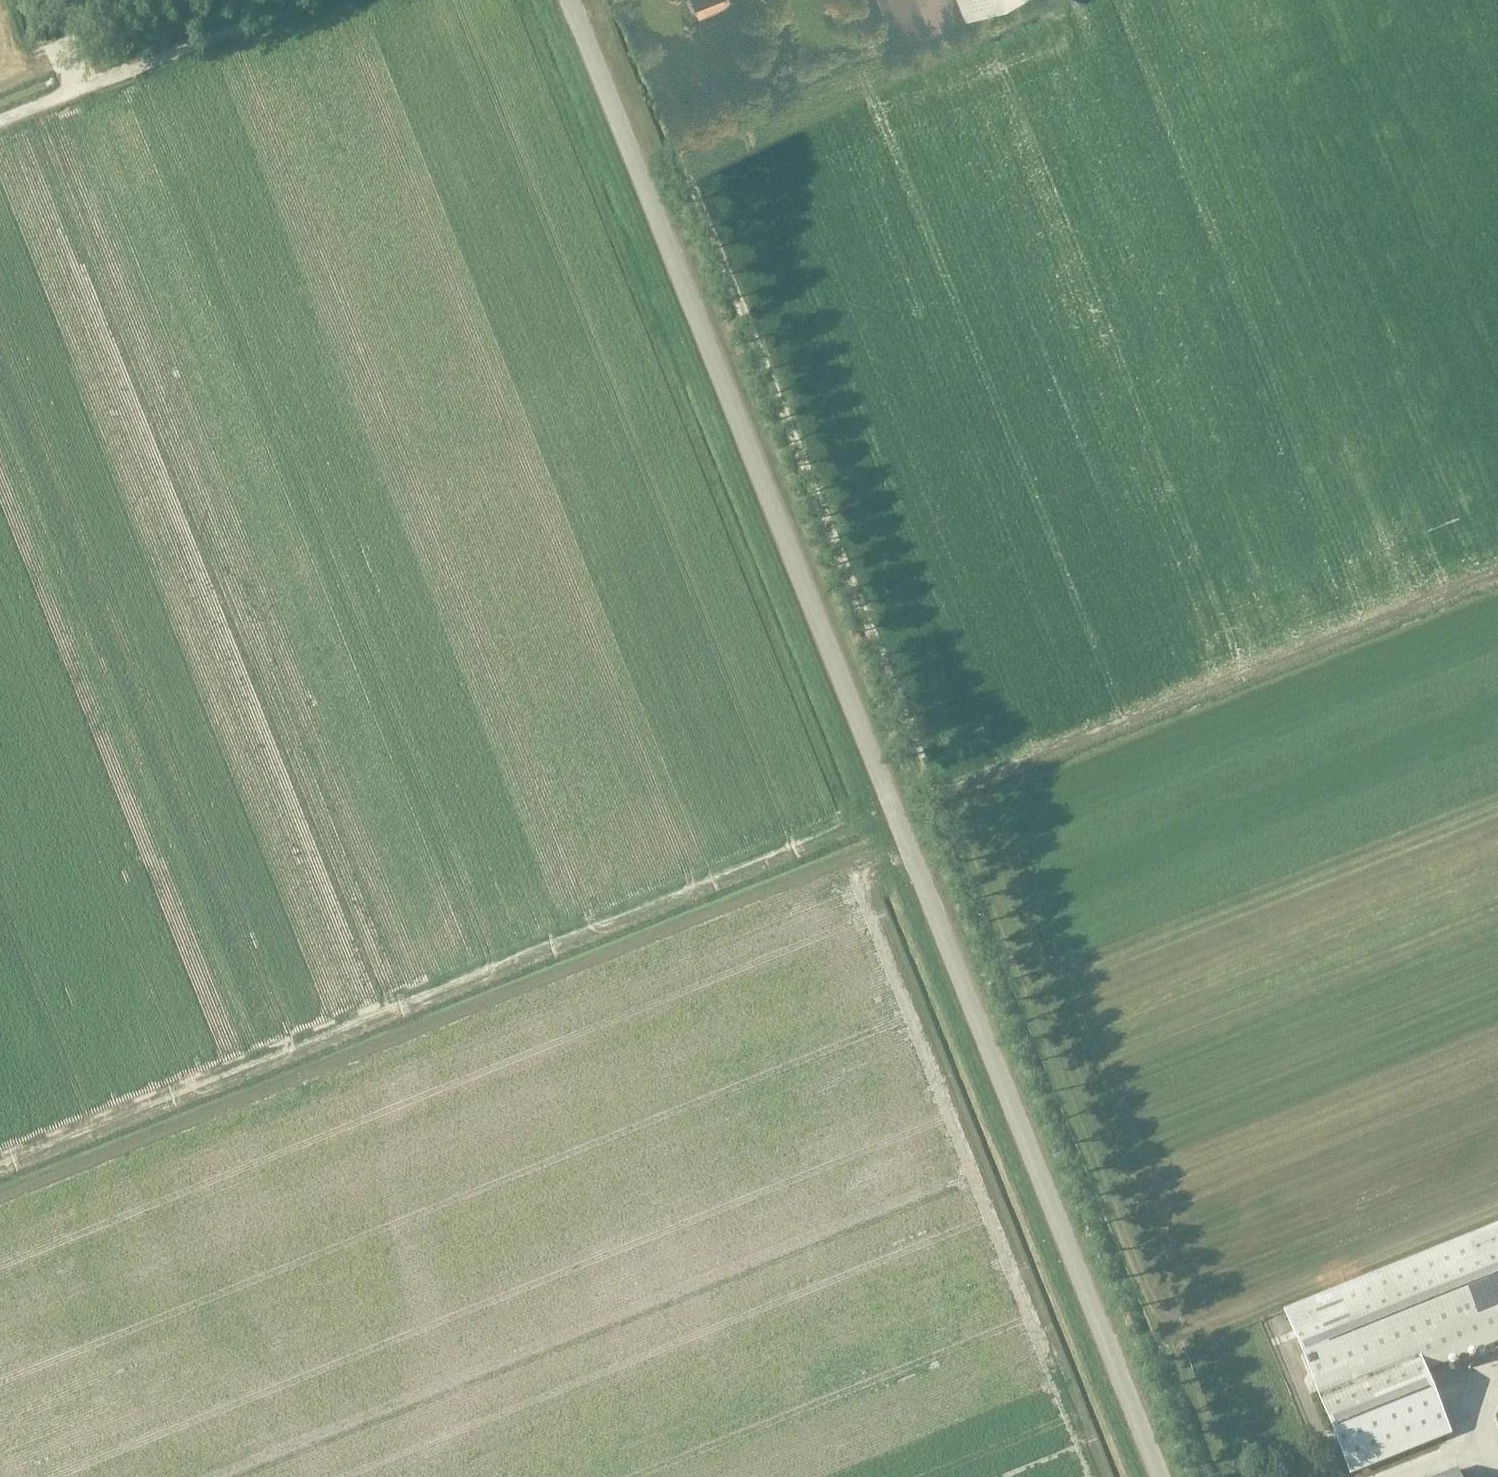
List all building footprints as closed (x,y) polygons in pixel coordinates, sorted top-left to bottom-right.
[(699,12),(729,0),(695,0),(699,12)] [(895,37),(990,0),(881,0),(895,37)] [(1345,1290),(1344,1288),(1286,1311),(1350,1471),(1450,1431),(1425,1368),(1497,1338),(1497,1229),(1345,1290)]
